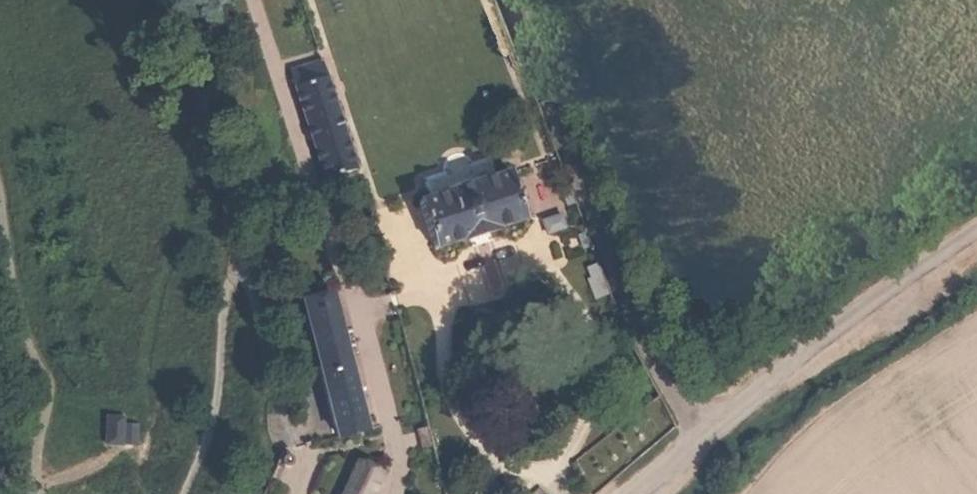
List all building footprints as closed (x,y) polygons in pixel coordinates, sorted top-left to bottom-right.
[(324,188),(356,177),(326,71),(294,80),(324,188)] [(493,175),(398,214),(418,265),(513,226),(493,175)] [(543,221),(523,230),(528,244),(548,235),(543,221)] [(323,437),(362,426),(327,296),(290,306),(296,328),(279,332),(283,346),(297,343),(323,437)] [(110,417),(110,447),(124,447),(124,417),(110,417)] [(333,493),(375,493),(382,477),(346,462),(333,493)]
